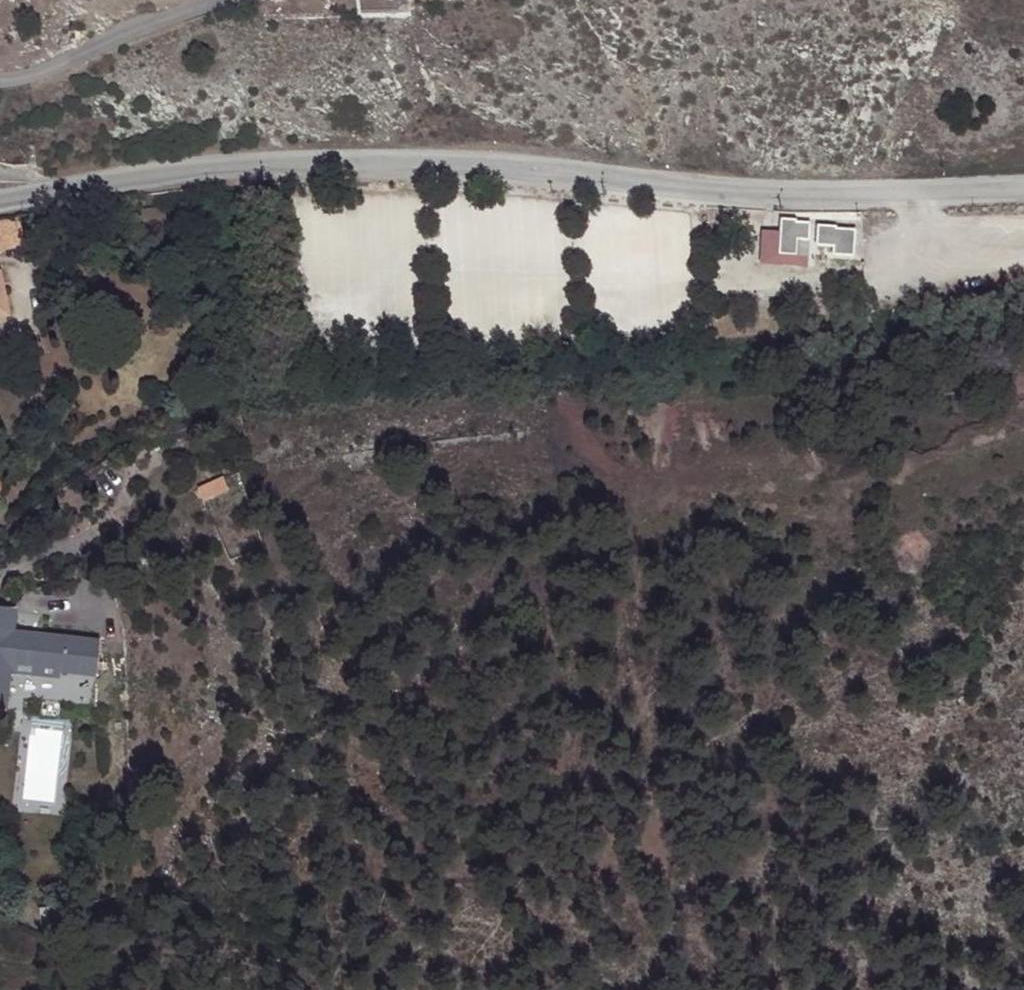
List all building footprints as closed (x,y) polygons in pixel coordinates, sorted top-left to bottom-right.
[(17,216),(0,219),(0,251),(24,246),(17,216)] [(795,219),(782,219),(780,254),(796,255),(797,239),(808,239),(809,222),(795,222),(795,219)] [(835,227),(818,225),(816,244),(833,245),(833,254),(853,256),(855,230),(835,229),(835,227)] [(10,316),(0,273),(0,318),(10,316)] [(225,479),(200,490),(206,503),(230,492),(225,479)] [(6,711),(8,698),(8,696),(5,696),(8,662),(38,664),(37,668),(59,670),(59,673),(61,673),(95,676),(98,641),(34,635),(33,640),(20,639),(21,633),(14,633),(17,610),(0,609),(0,711),(6,711)] [(8,696),(8,698),(13,698),(16,674),(60,679),(61,673),(59,673),(59,670),(37,668),(38,664),(8,662),(5,696),(8,696)]
